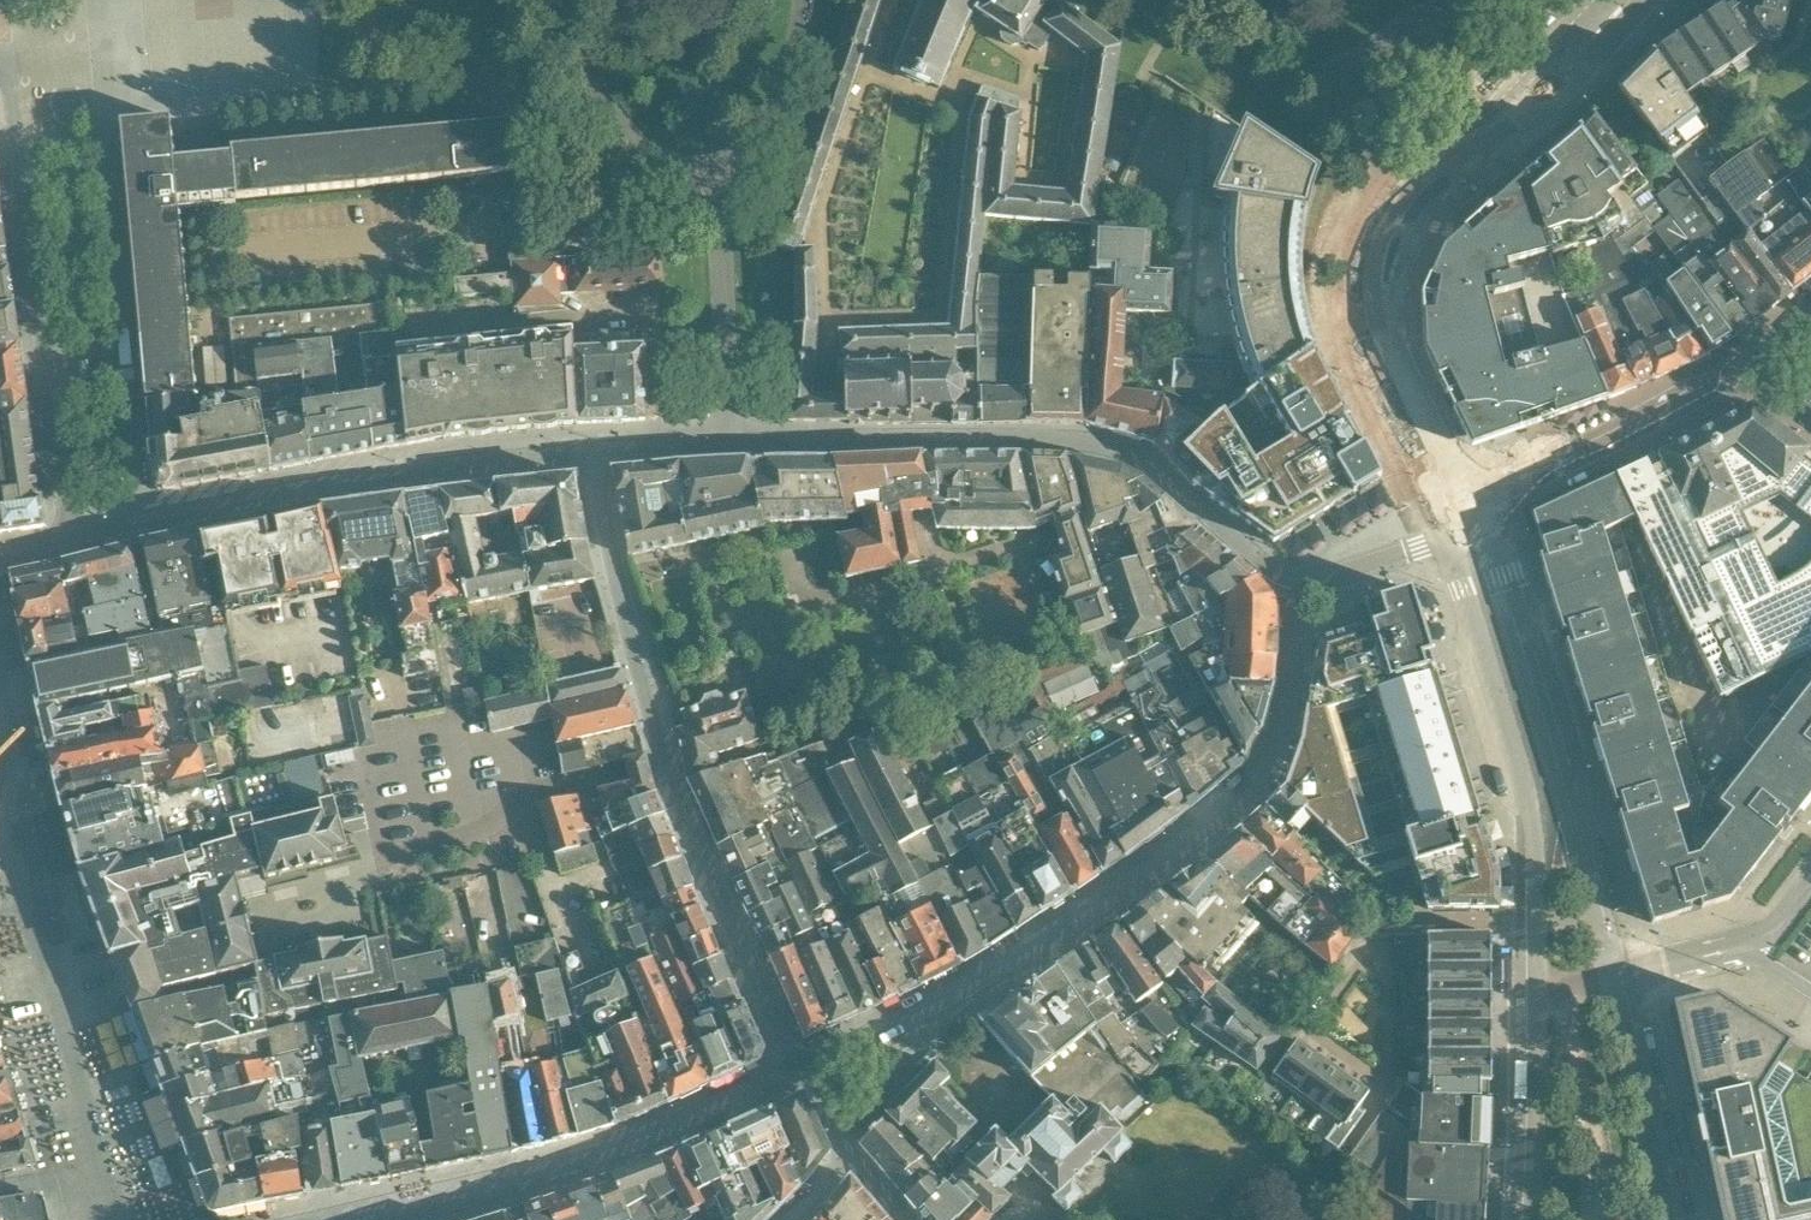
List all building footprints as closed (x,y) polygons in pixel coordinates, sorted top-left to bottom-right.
[(968,19),(969,20),(971,16),(969,16),(974,5),(964,0),(923,0),(917,14),(916,13),(914,17),(916,17),(910,31),(908,31),(907,34),(909,34),(902,49),(901,48),(900,51),(901,52),(896,65),(894,65),(892,68),(894,69),(902,73),(902,74),(908,77),(907,78),(923,84),(923,83),(927,85),(927,84),(939,89),(940,86),(941,87),(941,85),(940,84),(946,71),(947,71),(948,69),(947,68),(953,53),(954,54),(956,51),(954,50),(960,36),(962,37),(963,33),(962,33),(968,19)] [(1047,0),(983,0),(976,10),(1003,28),(1000,32),(1002,39),(1011,46),(1019,44),(1020,42),(1026,46),(1028,44),(1039,52),(1052,31),(1044,24),(1049,18),(1040,11),(1047,0)] [(1792,0),(1731,0),(1723,5),(1753,49),(1767,39),(1769,41),(1781,40),(1792,0)] [(1121,46),(1061,2),(1049,18),(1044,24),(1052,31),(1088,57),(1118,62),(1121,46)] [(1753,50),(1753,49),(1723,5),(1676,37),(1652,53),(1683,97),(1753,50)] [(859,66),(870,31),(846,23),(835,58),(859,66)] [(1698,120),(1683,97),(1652,53),(1629,76),(1619,85),(1617,88),(1662,147),(1664,146),(1696,122),(1697,121),(1698,120)] [(1113,95),(1117,71),(1118,62),(1088,57),(1082,90),(1113,95)] [(847,100),(859,66),(835,58),(823,92),(847,100)] [(1019,101),(1016,97),(984,87),(982,88),(978,98),(977,98),(976,99),(998,107),(1019,114),(1019,113),(1018,113),(1019,101)] [(1108,127),(1113,95),(1082,90),(1077,122),(1108,127)] [(1253,391),(1314,346),(1312,340),(1310,337),(1308,328),(1305,320),(1303,312),(1302,303),(1300,295),(1299,287),(1298,278),(1298,270),(1298,261),(1298,253),(1299,244),(1300,235),(1301,227),(1302,219),(1304,210),(1307,202),(1309,193),(1312,186),(1316,179),(1245,129),(1217,110),(1216,113),(1162,90),(1112,204),(1177,232),(1177,349),(1241,361),(1244,369),(1246,375),(1250,384),(1253,391)] [(836,134),(847,100),(823,92),(812,126),(836,134)] [(992,136),(998,107),(976,99),(968,119),(967,134),(992,136)] [(1015,155),(1019,114),(998,107),(992,136),(991,153),(1015,155)] [(1593,113),(1579,128),(1607,165),(1631,197),(1648,184),(1623,153),(1593,113)] [(152,118),(122,121),(146,401),(197,396),(197,394),(196,394),(178,200),(235,195),(235,198),(522,171),(523,171),(519,121),(515,121),(487,124),(470,125),(231,148),(231,154),(222,155),(185,158),(174,158),(171,119),(170,117),(152,118)] [(1103,159),(1108,127),(1077,122),(1072,154),(1103,159)] [(824,170),(836,134),(812,126),(800,162),(824,170)] [(1579,128),(1526,173),(1529,183),(1539,214),(1552,251),(1553,256),(1576,248),(1579,255),(1609,236),(1614,243),(1645,220),(1647,219),(1642,213),(1631,197),(1607,165),(1579,128)] [(989,172),(991,153),(992,136),(967,134),(964,169),(989,172)] [(1693,190),(1717,222),(1733,211),(1748,231),(1792,293),(1794,291),(1810,278),(1810,213),(1803,203),(1787,178),(1788,177),(1763,140),(1693,190)] [(1012,188),(1015,155),(991,153),(989,172),(985,207),(984,215),(1002,217),(1005,188),(1012,188)] [(1098,191),(1103,159),(1072,154),(1067,186),(1098,191)] [(813,205),(824,170),(800,162),(789,197),(813,205)] [(1803,166),(1788,177),(1787,178),(1803,203),(1810,213),(1810,179),(1803,166)] [(985,207),(989,172),(964,169),(960,204),(985,207)] [(1443,246),(1422,293),(1424,348),(1472,447),(1490,441),(1505,435),(1530,427),(1556,417),(1608,399),(1609,399),(1610,399),(1586,344),(1542,354),(1511,362),(1512,366),(1502,368),(1483,294),(1492,291),(1493,297),(1523,289),(1519,275),(1508,276),(1505,263),(1552,251),(1539,214),(1529,183),(1526,173),(1524,175),(1492,203),(1443,246)] [(1729,248),(1728,247),(1727,248),(1678,182),(1660,196),(1657,198),(1659,200),(1671,216),(1701,257),(1708,266),(1754,323),(1774,306),(1778,304),(1763,285),(1760,287),(1729,248)] [(1092,226),(1098,191),(1067,186),(1067,193),(1073,193),(1071,224),(1091,226),(1092,226)] [(1036,220),(1039,190),(1012,188),(1005,188),(1002,217),(1036,220)] [(1071,224),(1073,193),(1067,193),(1039,190),(1036,220),(1071,224)] [(798,249),(813,205),(789,197),(778,229),(776,243),(794,250),(798,249)] [(1659,200),(1642,213),(1647,219),(1645,220),(1655,232),(1683,269),(1701,257),(1671,216),(1659,200)] [(982,243),(984,215),(985,207),(960,204),(957,240),(982,243)] [(513,216),(507,217),(508,240),(508,243),(510,260),(534,259),(534,254),(531,215),(528,215),(527,215),(515,216),(513,216)] [(1673,300),(1656,276),(1649,266),(1644,270),(1634,254),(1630,249),(1642,241),(1655,232),(1645,220),(1614,243),(1644,292),(1686,366),(1688,365),(1688,364),(1692,361),(1703,356),(1708,354),(1709,354),(1682,315),(1673,300)] [(1146,266),(1150,228),(1092,226),(1091,226),(1090,272),(1115,273),(1115,272),(1147,275),(1147,273),(1158,274),(1159,267),(1146,266)] [(1792,293),(1748,231),(1731,243),(1778,304),(1792,293)] [(1609,236),(1579,255),(1592,284),(1616,344),(1631,338),(1632,337),(1637,346),(1638,346),(1653,380),(1686,366),(1644,292),(1614,243),(1609,236)] [(978,279),(982,243),(957,240),(954,276),(978,279)] [(796,272),(794,325),(816,325),(814,273),(813,249),(798,249),(796,250),(796,272)] [(7,251),(4,251),(4,250),(0,250),(0,309),(14,307),(9,272),(7,251)] [(534,262),(514,263),(516,307),(560,305),(560,293),(575,293),(663,288),(664,288),(660,253),(601,256),(577,255),(577,256),(534,259),(534,262)] [(1735,337),(1690,278),(1689,279),(1683,283),(1663,256),(1649,266),(1656,276),(1673,300),(1682,315),(1709,354),(1709,353),(1732,339),(1735,337)] [(1754,323),(1708,266),(1701,257),(1683,269),(1690,278),(1735,337),(1751,324),(1752,324),(1754,323)] [(1168,314),(1171,282),(1172,268),(1159,267),(1158,274),(1147,273),(1147,275),(1115,272),(1115,273),(1114,294),(1122,295),(1121,312),(1122,312),(1168,314)] [(1087,343),(1089,278),(1080,279),(1080,269),(1033,268),(1033,278),(1029,424),(1083,423),(1088,343),(1087,343)] [(1114,294),(1115,273),(1090,272),(1089,278),(1087,343),(1088,343),(1121,345),(1122,312),(1121,312),(1122,295),(1114,294)] [(454,279),(456,295),(456,298),(514,292),(512,273),(454,279)] [(975,310),(978,279),(954,276),(951,308),(975,310)] [(1029,424),(1033,278),(978,279),(975,310),(977,349),(977,365),(979,425),(1029,424)] [(1592,284),(1566,294),(1586,344),(1610,399),(1634,388),(1616,344),(1592,284)] [(431,300),(456,298),(456,295),(410,299),(410,298),(406,299),(407,300),(389,302),(389,303),(230,319),(237,394),(259,392),(258,380),(257,380),(254,347),(297,342),(391,334),(389,304),(431,302),(431,300)] [(405,303),(389,304),(391,333),(408,332),(405,303)] [(14,307),(0,309),(0,351),(20,348),(14,307)] [(977,349),(975,310),(951,308),(949,328),(930,328),(932,366),(952,366),(956,365),(956,350),(977,349)] [(816,325),(794,325),(792,325),(791,377),(813,377),(816,325)] [(932,366),(930,328),(885,330),(886,355),(884,355),(884,359),(887,359),(887,363),(907,363),(907,366),(932,366)] [(886,355),(885,330),(840,332),(841,355),(845,355),(845,364),(887,363),(887,359),(884,359),(884,355),(886,355)] [(642,352),(641,350),(643,350),(642,331),(572,333),(573,352),(574,351),(578,424),(609,422),(609,424),(626,422),(626,421),(645,419),(643,379),(644,379),(643,352),(642,352)] [(573,352),(572,333),(517,339),(526,429),(578,424),(574,351),(573,352)] [(391,334),(297,342),(301,375),(310,463),(406,445),(395,351),(394,351),(392,334),(391,334)] [(1653,380),(1638,346),(1637,346),(1632,337),(1631,338),(1616,344),(1634,388),(1653,380)] [(526,429),(517,339),(435,347),(439,392),(441,392),(445,438),(452,437),(480,434),(526,429)] [(261,392),(262,414),(272,471),(310,463),(301,375),(297,342),(254,347),(257,380),(258,380),(259,392),(261,392)] [(1083,423),(1114,433),(1127,437),(1141,442),(1154,445),(1160,400),(1158,400),(1144,398),(1139,397),(1134,396),(1130,396),(1129,395),(1130,381),(1119,381),(1121,345),(1088,343),(1083,423)] [(1176,455),(1170,461),(1171,462),(1193,486),(1257,532),(1273,544),(1380,479),(1342,402),(1326,371),(1315,349),(1314,346),(1253,391),(1228,409),(1225,411),(1217,417),(1176,455)] [(439,392),(435,347),(395,351),(406,445),(445,438),(441,392),(439,392)] [(0,351),(0,419),(29,415),(20,348),(0,351)] [(222,348),(206,349),(209,386),(225,384),(222,348)] [(964,376),(962,375),(952,366),(932,366),(907,366),(907,363),(887,363),(845,364),(840,364),(837,367),(837,372),(839,375),(843,376),(844,396),(829,396),(829,398),(832,398),(832,419),(830,419),(830,421),(847,420),(849,420),(849,424),(903,424),(904,425),(952,423),(953,423),(955,404),(965,395),(969,397),(970,394),(965,392),(965,379),(968,376),(967,374),(964,376)] [(1229,389),(1231,366),(1174,363),(1173,388),(1229,391),(1229,389)] [(979,425),(977,365),(956,365),(952,366),(954,367),(962,375),(964,376),(967,374),(968,376),(965,379),(965,392),(970,394),(969,397),(965,395),(955,404),(953,423),(952,423),(952,425),(979,425)] [(832,419),(832,398),(829,398),(829,396),(826,396),(811,396),(813,377),(791,377),(789,415),(789,419),(789,421),(815,421),(823,421),(830,421),(830,419),(832,419)] [(1131,382),(1130,396),(1134,396),(1139,397),(1141,382),(1131,382)] [(1804,394),(1799,400),(1810,410),(1810,387),(1804,394)] [(1229,391),(1228,409),(1253,391),(1229,389),(1229,391)] [(1215,390),(1214,407),(1225,411),(1228,409),(1229,391),(1215,390)] [(261,392),(259,392),(237,394),(213,396),(214,408),(203,410),(203,422),(181,426),(183,443),(149,447),(152,483),(153,486),(153,487),(154,488),(155,489),(157,490),(159,491),(162,491),(272,471),(262,414),(261,392)] [(1176,455),(1217,417),(1216,417),(1208,424),(1203,421),(1199,425),(1189,418),(1172,409),(1179,397),(1163,392),(1158,400),(1160,400),(1154,445),(1170,461),(1176,455)] [(197,396),(146,401),(146,415),(147,419),(149,447),(183,443),(181,426),(203,422),(203,410),(201,396),(197,396)] [(1810,653),(1810,463),(1803,457),(1808,450),(1753,405),(1752,405),(1719,422),(1691,437),(1657,455),(1661,464),(1650,469),(1647,461),(1616,475),(1620,483),(1619,483),(1635,517),(1720,697),(1809,655),(1810,653)] [(31,427),(29,415),(0,419),(0,505),(41,499),(31,427)] [(937,528),(1036,530),(1036,523),(1038,523),(1027,470),(1025,467),(1024,459),(1023,456),(1024,456),(1024,454),(918,456),(925,487),(928,487),(933,511),(937,528)] [(1090,533),(1066,456),(1040,455),(1032,454),(1024,454),(1024,456),(1023,456),(1024,459),(1025,467),(1027,470),(1038,523),(1046,520),(1053,518),(1055,524),(1059,538),(1052,541),(1052,542),(1046,553),(1045,553),(1049,564),(1047,567),(1046,567),(1050,578),(1051,577),(1055,580),(1056,583),(1054,586),(1053,587),(1056,597),(1057,596),(1062,599),(1062,602),(1060,606),(1059,606),(1063,616),(1063,615),(1068,618),(1069,621),(1067,625),(1066,625),(1069,636),(1070,635),(1074,637),(1074,638),(1081,636),(1097,631),(1119,623),(1102,572),(1090,533)] [(914,532),(911,513),(923,512),(933,511),(928,487),(925,487),(918,456),(909,456),(900,457),(833,459),(835,520),(847,520),(848,516),(862,514),(866,532),(838,537),(842,559),(846,578),(921,563),(914,532)] [(1122,468),(1066,456),(1090,533),(1119,523),(1120,528),(1129,526),(1140,559),(1102,572),(1119,623),(1126,644),(1133,641),(1169,629),(1169,630),(1179,626),(1167,596),(1162,585),(1155,568),(1156,568),(1152,557),(1146,538),(1165,531),(1155,505),(1164,498),(1142,478),(1122,468)] [(835,520),(833,459),(765,460),(748,461),(763,522),(799,521),(835,520)] [(763,522),(748,461),(678,465),(687,544),(700,541),(709,539),(746,531),(764,527),(763,522)] [(687,544),(678,465),(678,464),(614,471),(629,556),(662,549),(687,544)] [(594,580),(588,550),(575,477),(496,485),(500,516),(512,515),(521,556),(523,557),(530,592),(532,605),(541,603),(539,590),(594,580)] [(523,557),(521,556),(515,556),(496,560),(487,518),(500,516),(496,485),(437,492),(449,536),(452,551),(467,604),(530,592),(523,557)] [(405,495),(403,496),(426,604),(454,599),(461,621),(471,618),(467,604),(452,551),(449,536),(437,492),(405,495)] [(403,496),(321,507),(325,535),(330,535),(338,570),(339,569),(360,567),(360,569),(393,564),(398,593),(395,594),(406,653),(400,655),(404,678),(439,672),(426,604),(403,496)] [(1166,549),(1197,526),(1164,498),(1155,505),(1165,531),(1146,538),(1152,557),(1166,549)] [(0,505),(0,533),(1,533),(35,528),(45,527),(41,499),(0,505)] [(337,594),(336,589),(342,587),(339,569),(338,570),(330,535),(325,535),(321,507),(272,518),(194,533),(202,565),(213,562),(222,605),(223,604),(223,607),(241,605),(242,613),(271,607),(270,601),(297,597),(299,603),(337,594)] [(1620,524),(1602,532),(1576,540),(1574,534),(1536,546),(1540,559),(1543,569),(1544,573),(1578,683),(1604,767),(1620,818),(1652,923),(1730,899),(1798,811),(1772,790),(1779,781),(1785,773),(1810,793),(1810,653),(1809,655),(1768,708),(1762,715),(1743,740),(1763,756),(1749,773),(1729,758),(1711,782),(1708,785),(1707,787),(1699,781),(1687,742),(1661,658),(1647,611),(1620,524)] [(1166,549),(1152,557),(1156,568),(1164,564),(1174,559),(1210,537),(1197,526),(1166,549)] [(228,626),(223,607),(223,604),(222,605),(213,562),(202,565),(194,533),(144,543),(159,618),(164,637),(228,626)] [(1168,575),(1158,577),(1162,585),(1167,583),(1180,580),(1192,570),(1222,547),(1210,537),(1174,559),(1177,572),(1168,575)] [(143,600),(131,545),(62,563),(67,585),(67,586),(74,584),(88,581),(95,610),(143,600)] [(1203,587),(1239,560),(1222,547),(1192,570),(1195,572),(1203,587)] [(1225,595),(1257,577),(1239,560),(1203,587),(1195,572),(1177,585),(1179,588),(1170,594),(1167,596),(1179,626),(1197,617),(1196,616),(1209,611),(1205,605),(1225,596),(1225,595)] [(67,585),(62,563),(10,574),(14,594),(62,585),(62,586),(67,585)] [(1224,634),(1276,632),(1277,593),(1257,577),(1225,595),(1225,596),(1205,605),(1209,611),(1196,616),(1197,617),(1179,626),(1169,630),(1178,646),(1181,652),(1198,641),(1202,639),(1224,634)] [(81,613),(74,584),(67,586),(67,585),(62,586),(62,585),(14,594),(21,626),(84,614),(84,613),(81,613)] [(1342,848),(1375,879),(1416,866),(1416,868),(1422,887),(1429,910),(1433,910),(1472,910),(1500,910),(1499,877),(1410,590),(1364,604),(1372,629),(1361,632),(1360,628),(1318,641),(1312,677),(1306,708),(1307,708),(1301,741),(1286,785),(1282,788),(1280,786),(1272,795),(1267,800),(1269,802),(1265,807),(1287,829),(1297,819),(1304,811),(1313,820),(1328,834),(1326,836),(1340,850),(1342,848)] [(151,640),(143,600),(95,610),(84,613),(84,614),(21,626),(29,666),(151,640)] [(1126,644),(1119,623),(1097,631),(1114,665),(1128,659),(1127,647),(1126,644)] [(238,672),(235,660),(228,626),(164,637),(151,640),(29,666),(38,709),(69,702),(97,697),(145,685),(181,677),(204,671),(208,689),(240,682),(238,672)] [(1097,631),(1081,636),(1089,659),(1091,658),(1105,669),(1114,665),(1097,631)] [(1275,656),(1276,632),(1224,634),(1202,639),(1198,641),(1205,652),(1206,652),(1212,661),(1219,659),(1224,657),(1275,656)] [(1229,682),(1230,682),(1223,672),(1219,659),(1212,661),(1206,652),(1205,652),(1198,641),(1181,652),(1204,694),(1207,692),(1245,757),(1260,732),(1229,682)] [(1228,744),(1200,696),(1204,694),(1181,652),(1178,646),(1146,664),(1149,669),(1124,682),(1127,688),(1132,701),(1131,701),(1132,702),(1148,732),(1161,757),(1159,758),(1187,810),(1240,765),(1228,744)] [(1273,685),(1275,656),(1224,657),(1219,659),(1223,672),(1230,682),(1273,686),(1273,685)] [(272,707),(264,667),(238,672),(240,682),(208,689),(207,689),(213,717),(253,711),(272,707)] [(550,708),(626,690),(619,668),(546,685),(547,689),(550,708)] [(207,689),(208,689),(204,671),(181,677),(190,722),(213,717),(207,689)] [(1261,730),(1273,686),(1230,682),(1229,682),(1260,732),(1261,730)] [(369,687),(353,691),(363,738),(379,735),(369,687)] [(485,702),(482,687),(464,689),(466,704),(485,702)] [(553,719),(550,708),(547,689),(485,703),(491,733),(553,719)] [(636,726),(626,690),(550,708),(553,719),(557,744),(581,738),(581,739),(636,726)] [(760,739),(745,693),(725,700),(724,698),(717,693),(706,697),(702,705),(702,706),(682,713),(687,728),(677,729),(684,763),(686,772),(688,780),(716,769),(721,767),(719,760),(717,753),(760,739)] [(123,719),(153,712),(150,698),(145,697),(70,714),(68,703),(38,709),(48,750),(103,739),(103,734),(104,733),(102,724),(123,719)] [(1148,732),(1132,702),(1057,743),(1071,770),(1125,857),(1174,821),(1187,810),(1159,758),(1161,757),(1148,732)] [(987,759),(964,771),(1042,913),(1070,895),(1061,879),(1064,878),(1053,857),(1052,858),(999,764),(1028,751),(1022,739),(1011,721),(1003,707),(974,723),(993,755),(987,759)] [(1040,709),(1011,721),(1022,739),(1028,751),(1029,752),(1055,739),(1054,735),(1040,709)] [(163,754),(153,712),(123,719),(126,734),(103,739),(48,750),(56,777),(163,755),(163,754)] [(972,899),(935,825),(929,829),(918,806),(917,800),(902,771),(902,772),(872,715),(828,732),(831,739),(844,734),(855,758),(867,784),(918,884),(919,883),(928,899),(932,898),(952,939),(963,963),(990,946),(968,901),(972,899)] [(134,790),(205,773),(205,772),(207,772),(208,777),(214,775),(223,774),(214,738),(211,723),(192,726),(196,741),(184,744),(185,749),(172,751),(163,754),(163,755),(56,777),(64,808),(134,790)] [(645,754),(636,726),(581,739),(587,768),(625,759),(644,754),(645,759),(646,759),(645,754)] [(716,769),(688,780),(703,813),(784,773),(794,792),(788,795),(810,840),(851,819),(828,774),(855,758),(844,734),(831,739),(777,758),(768,762),(767,758),(766,754),(766,753),(721,767),(716,769)] [(587,768),(581,739),(581,738),(557,744),(556,744),(563,774),(587,768)] [(1125,857),(1071,770),(1057,743),(1055,739),(1029,752),(1033,759),(1046,783),(1049,781),(1066,809),(1071,806),(1080,823),(1076,826),(1103,872),(1124,858),(1125,857)] [(339,759),(358,754),(356,744),(337,749),(339,759)] [(1098,874),(1065,817),(1043,828),(1038,819),(1047,815),(1021,766),(1033,759),(1029,752),(1028,751),(999,764),(1052,858),(1053,857),(1064,878),(1061,879),(1070,895),(1098,874)] [(606,814),(656,795),(651,776),(648,765),(646,759),(645,759),(644,754),(625,759),(627,770),(630,783),(599,790),(580,794),(587,821),(595,819),(606,814)] [(302,775),(324,771),(321,756),(299,760),(302,775)] [(952,939),(932,898),(928,899),(919,883),(918,884),(867,784),(855,758),(828,774),(851,819),(857,830),(820,847),(845,897),(871,886),(882,908),(920,985),(945,972),(963,963),(952,939)] [(1042,913),(964,771),(962,767),(938,780),(953,811),(1012,924),(1016,929),(1042,913)] [(205,773),(134,790),(140,813),(71,833),(74,842),(82,869),(164,845),(162,836),(190,828),(193,838),(198,836),(227,828),(214,782),(209,783),(207,777),(206,773),(205,773)] [(815,850),(788,795),(794,792),(784,773),(703,813),(718,845),(768,821),(780,849),(786,862),(810,852),(810,853),(810,852),(815,850)] [(293,789),(297,807),(316,803),(311,785),(293,789)] [(140,813),(134,790),(64,808),(71,833),(140,813)] [(590,831),(587,821),(580,794),(569,797),(540,805),(555,854),(556,856),(581,848),(577,834),(590,831)] [(606,814),(595,819),(599,834),(601,838),(614,833),(628,828),(664,814),(656,795),(606,814)] [(276,961),(272,962),(272,960),(265,961),(259,963),(237,876),(263,870),(265,878),(337,860),(335,852),(348,849),(344,835),(334,798),(319,802),(321,811),(255,827),(252,816),(231,821),(235,838),(201,848),(198,836),(193,838),(181,841),(180,840),(164,845),(82,869),(81,869),(132,1002),(134,1008),(166,1001),(165,995),(164,989),(216,976),(216,975),(255,966),(256,973),(258,981),(278,977),(276,961)] [(1260,811),(1239,831),(1304,886),(1305,886),(1334,910),(1352,892),(1311,851),(1287,829),(1265,807),(1260,811)] [(1012,924),(953,811),(934,822),(935,825),(972,899),(968,901),(990,946),(1016,929),(1012,924)] [(664,814),(628,828),(639,850),(640,850),(674,836),(664,814)] [(780,849),(768,821),(718,845),(735,881),(759,870),(755,862),(765,856),(780,849)] [(1304,886),(1239,831),(1206,859),(1251,898),(1285,927),(1285,928),(1312,953),(1331,968),(1359,931),(1334,910),(1305,886),(1304,886)] [(614,833),(601,838),(608,853),(611,852),(620,849),(616,839),(614,833)] [(682,858),(674,836),(640,850),(644,858),(649,871),(682,858)] [(581,848),(556,856),(561,875),(598,863),(593,844),(581,848)] [(812,918),(786,862),(780,849),(765,856),(777,884),(767,889),(773,903),(749,913),(759,936),(783,926),(780,921),(804,912),(808,920),(812,918)] [(855,922),(861,919),(851,899),(836,906),(810,853),(810,852),(786,862),(812,918),(857,1015),(897,996),(876,953),(871,955),(855,922)] [(777,884),(765,856),(755,862),(759,870),(735,881),(749,913),(773,903),(767,889),(777,884)] [(693,886),(682,858),(649,871),(661,899),(693,886)] [(1141,904),(1137,907),(1171,944),(1202,970),(1216,983),(1219,985),(1267,930),(1249,914),(1242,908),(1251,898),(1206,859),(1195,867),(1141,904)] [(700,906),(693,886),(661,899),(664,906),(670,919),(700,906)] [(684,1028),(632,908),(628,900),(596,914),(618,971),(623,983),(624,982),(625,986),(624,987),(633,1009),(637,1021),(641,1033),(658,1076),(667,1104),(708,1084),(684,1028)] [(716,1015),(705,991),(694,968),(683,945),(670,919),(664,906),(647,913),(643,903),(632,908),(684,1028),(708,1084),(743,1067),(719,1014),(716,1015)] [(710,931),(700,906),(670,919),(683,945),(710,931)] [(1137,907),(1119,921),(1166,979),(1204,1010),(1207,1004),(1221,987),(1221,986),(1219,985),(1216,983),(1202,970),(1171,944),(1137,907)] [(920,985),(882,908),(861,919),(855,922),(871,955),(876,953),(897,996),(920,985)] [(792,946),(793,945),(794,947),(830,1027),(857,1015),(812,918),(808,920),(804,912),(780,921),(783,926),(792,946)] [(73,921),(79,959),(103,955),(96,917),(73,921)] [(1175,1002),(1162,985),(1162,984),(1117,923),(1090,942),(1120,991),(1125,989),(1154,1028),(1153,1028),(1163,1042),(1173,1050),(1185,1037),(1171,1020),(1175,1017),(1167,1007),(1175,1002)] [(792,946),(783,926),(759,936),(769,958),(794,947),(793,945),(792,946)] [(721,956),(710,931),(683,945),(694,968),(721,956)] [(1428,1072),(1422,1072),(1422,1095),(1488,1097),(1488,1099),(1491,1099),(1490,1097),(1488,1097),(1488,1081),(1491,1081),(1490,961),(1490,933),(1428,934),(1428,1072)] [(278,977),(258,981),(263,1006),(264,1017),(267,1031),(277,1028),(275,1015),(399,990),(393,963),(388,937),(379,939),(378,939),(367,941),(366,938),(344,942),(343,939),(326,942),(313,945),(295,948),(296,953),(274,957),(274,960),(272,960),(272,962),(276,961),(278,977)] [(555,1064),(554,1064),(547,1030),(548,1029),(536,976),(565,969),(562,957),(556,938),(515,948),(521,978),(509,981),(518,1016),(517,1017),(529,1070),(546,1145),(574,1137),(574,1136),(555,1064)] [(1120,991),(1090,942),(1073,953),(1135,1043),(1144,1057),(1148,1053),(1163,1042),(1153,1028),(1154,1028),(1125,989),(1120,991)] [(11,968),(25,964),(21,944),(6,948),(11,968)] [(830,1027),(794,947),(769,958),(805,1039),(830,1027)] [(633,1009),(624,987),(625,986),(624,982),(623,983),(618,971),(617,971),(583,986),(578,971),(583,968),(578,951),(562,957),(565,969),(578,1015),(579,1018),(586,1041),(589,1051),(614,1125),(667,1104),(658,1076),(641,1033),(637,1021),(633,1009)] [(501,1077),(494,1021),(493,1021),(487,987),(480,952),(473,954),(474,959),(446,966),(451,994),(452,997),(451,997),(458,1038),(460,1038),(465,1040),(470,1080),(469,1080),(482,1159),(513,1152),(501,1077)] [(451,994),(446,966),(443,953),(393,963),(399,990),(402,1006),(451,997),(452,997),(451,994)] [(1135,1043),(1073,953),(1055,966),(1119,1062),(1142,1083),(1159,1065),(1148,1053),(1144,1057),(1135,1043)] [(731,980),(721,956),(694,968),(705,991),(731,980)] [(1119,1062),(1055,966),(980,1020),(1052,1100),(1070,1120),(1110,1088),(1124,1104),(1144,1085),(1142,1083),(1119,1062)] [(565,969),(536,976),(548,1029),(547,1030),(554,1064),(555,1064),(574,1136),(578,1135),(578,1137),(615,1126),(614,1125),(589,1051),(586,1041),(579,1018),(578,1015),(565,969)] [(743,1005),(731,980),(705,991),(716,1015),(719,1014),(743,1005)] [(135,1011),(124,1015),(132,1039),(144,1035),(230,1014),(263,1006),(258,981),(238,984),(224,989),(166,1001),(134,1008),(135,1010),(135,1011)] [(518,1016),(509,981),(488,986),(487,987),(493,1021),(494,1021),(501,1077),(513,1152),(546,1145),(529,1070),(512,1074),(507,1038),(521,1037),(517,1017),(518,1016)] [(1280,1036),(1221,987),(1207,1004),(1193,1027),(1256,1070),(1264,1058),(1268,1061),(1282,1041),(1278,1039),(1280,1036)] [(1803,1050),(1791,1043),(1715,994),(1673,1004),(1695,1105),(1697,1112),(1707,1159),(1709,1168),(1721,1219),(1810,1219),(1810,1055),(1803,1050)] [(447,1041),(458,1038),(451,997),(402,1006),(399,1006),(398,1003),(396,1003),(397,1007),(387,1008),(387,1005),(384,1006),(385,1009),(350,1015),(359,1059),(361,1059),(370,1057),(371,1060),(374,1060),(373,1056),(382,1054),(383,1058),(385,1057),(385,1054),(393,1052),(394,1055),(397,1055),(396,1051),(405,1049),(406,1053),(408,1052),(410,1061),(423,1058),(421,1050),(424,1049),(423,1046),(432,1044),(433,1047),(436,1046),(435,1043),(444,1041),(445,1044),(447,1044),(447,1041)] [(763,1050),(743,1005),(719,1014),(743,1067),(758,1060),(763,1050)] [(267,1031),(264,1017),(263,1006),(230,1014),(144,1035),(153,1060),(183,1051),(236,1039),(267,1032),(267,1031)] [(390,1178),(380,1135),(371,1098),(371,1096),(361,1059),(359,1059),(350,1015),(329,1020),(339,1067),(330,1069),(339,1107),(341,1107),(341,1104),(360,1100),(361,1109),(367,1108),(369,1117),(349,1120),(360,1184),(390,1178)] [(300,1052),(293,1024),(277,1028),(267,1031),(267,1032),(236,1039),(183,1051),(153,1060),(163,1086),(224,1070),(275,1059),(300,1052)] [(1297,1040),(1270,1077),(1295,1094),(1322,1058),(1297,1040)] [(305,1077),(300,1052),(275,1059),(224,1070),(163,1086),(171,1108),(268,1083),(305,1077)] [(1322,1058),(1295,1094),(1319,1112),(1322,1108),(1321,1107),(1345,1074),(1322,1058)] [(964,1154),(975,1143),(967,1134),(977,1125),(940,1088),(950,1078),(934,1063),(886,1115),(925,1155),(926,1154),(929,1157),(928,1158),(939,1169),(950,1181),(953,1178),(967,1164),(964,1161),(968,1157),(964,1154)] [(7,1073),(0,1074),(0,1117),(20,1114),(7,1073)] [(1345,1074),(1321,1107),(1322,1108),(1340,1121),(1325,1140),(1337,1149),(1352,1130),(1365,1113),(1363,1112),(1362,1111),(1358,1108),(1369,1092),(1345,1074)] [(1250,1077),(1241,1089),(1250,1095),(1259,1083),(1250,1077)] [(482,1159),(469,1080),(440,1086),(441,1092),(427,1095),(431,1119),(435,1142),(428,1143),(420,1145),(426,1171),(433,1169),(482,1159)] [(1404,1082),(1388,1106),(1407,1120),(1408,1121),(1420,1106),(1419,1132),(1418,1140),(1418,1146),(1488,1149),(1488,1147),(1489,1137),(1489,1135),(1490,1113),(1490,1111),(1490,1101),(1491,1099),(1488,1099),(1488,1097),(1422,1095),(1404,1082)] [(278,1123),(268,1083),(171,1108),(187,1147),(278,1124),(278,1123)] [(420,1145),(410,1090),(371,1098),(380,1135),(390,1178),(426,1171),(420,1145)] [(830,1149),(802,1093),(771,1109),(789,1151),(791,1153),(806,1147),(820,1161),(830,1149)] [(1010,1199),(1001,1189),(1022,1170),(1028,1177),(1034,1171),(1057,1195),(1052,1199),(1066,1213),(1082,1197),(1070,1185),(1104,1152),(1115,1164),(1131,1148),(1119,1136),(1122,1133),(1099,1109),(1078,1129),(1070,1120),(1052,1100),(1007,1144),(995,1130),(992,1134),(978,1147),(975,1143),(964,1154),(968,1157),(964,1161),(967,1164),(953,1178),(959,1184),(975,1200),(954,1219),(988,1219),(1010,1199)] [(332,1127),(334,1125),(335,1123),(342,1121),(341,1107),(339,1107),(297,1116),(297,1119),(299,1118),(301,1130),(300,1130),(302,1149),(307,1193),(342,1188),(332,1127)] [(789,1151),(771,1109),(726,1128),(744,1170),(757,1164),(789,1151)] [(1366,1134),(1350,1156),(1378,1174),(1390,1149),(1408,1160),(1410,1145),(1407,1145),(1407,1139),(1417,1139),(1418,1146),(1418,1140),(1397,1121),(1382,1111),(1366,1134)] [(20,1114),(0,1117),(0,1143),(27,1138),(20,1114)] [(925,1155),(886,1115),(859,1145),(905,1198),(939,1169),(928,1158),(929,1157),(926,1154),(925,1155)] [(300,1130),(301,1130),(299,1118),(297,1119),(278,1123),(278,1124),(187,1147),(197,1176),(235,1167),(252,1163),(251,1158),(267,1154),(268,1155),(302,1149),(300,1130)] [(360,1184),(349,1120),(342,1121),(335,1123),(334,1125),(332,1127),(342,1188),(360,1184)] [(744,1170),(726,1128),(707,1137),(707,1138),(725,1179),(744,1170)] [(0,1143),(0,1171),(35,1166),(27,1138),(0,1143)] [(697,1192),(725,1179),(707,1138),(685,1148),(693,1169),(689,1171),(697,1192)] [(1486,1204),(1488,1164),(1488,1163),(1487,1163),(1488,1149),(1418,1146),(1417,1139),(1407,1139),(1407,1145),(1410,1145),(1408,1160),(1390,1149),(1378,1174),(1383,1178),(1377,1187),(1406,1206),(1407,1200),(1486,1204)] [(806,1147),(791,1153),(795,1164),(790,1167),(798,1188),(803,1183),(820,1161),(806,1147)] [(685,1148),(657,1158),(669,1183),(688,1216),(691,1219),(692,1219),(709,1219),(706,1211),(704,1212),(697,1192),(689,1171),(693,1169),(685,1148)] [(795,1164),(791,1153),(789,1151),(757,1164),(778,1209),(798,1188),(790,1167),(795,1164)] [(301,1194),(296,1154),(269,1159),(270,1175),(260,1177),(266,1201),(301,1194)] [(657,1158),(609,1176),(630,1219),(692,1219),(691,1219),(688,1216),(669,1183),(657,1158)] [(270,1175),(269,1159),(258,1161),(252,1163),(235,1167),(245,1205),(266,1201),(260,1177),(270,1175)] [(697,1192),(704,1212),(706,1211),(718,1206),(724,1219),(767,1219),(778,1209),(757,1164),(744,1170),(725,1179),(697,1192)] [(245,1205),(235,1167),(197,1176),(207,1207),(216,1211),(245,1205)] [(950,1181),(939,1169),(905,1198),(918,1213),(951,1182),(950,1181)] [(855,1181),(850,1175),(823,1208),(831,1219),(889,1219),(855,1181)] [(609,1176),(591,1182),(606,1219),(630,1219),(609,1176)] [(591,1182),(567,1191),(576,1219),(606,1219),(591,1182)] [(918,1213),(924,1219),(954,1219),(975,1200),(959,1184),(951,1191),(946,1186),(918,1213)] [(567,1191),(544,1199),(551,1219),(576,1219),(567,1191)] [(43,1194),(0,1202),(0,1207),(2,1219),(50,1219),(43,1194)] [(544,1199),(524,1206),(529,1219),(551,1219),(544,1199)] [(1486,1204),(1407,1200),(1406,1206),(1418,1214),(1414,1219),(1485,1219),(1486,1204)] [(524,1206),(503,1214),(505,1219),(529,1219),(524,1206)] [(823,1208),(814,1219),(831,1219),(823,1208)]
